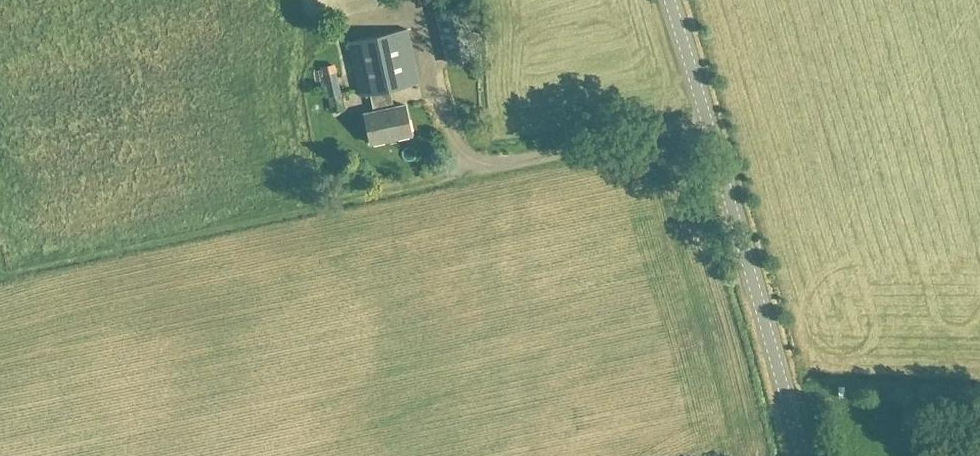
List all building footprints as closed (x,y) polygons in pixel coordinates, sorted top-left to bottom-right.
[(409,26),(348,39),(360,94),(371,91),(391,87),(421,80),(409,26)] [(346,108),(337,63),(322,66),(331,111),(346,108)] [(374,107),(364,110),(365,112),(371,141),(383,138),(384,142),(398,139),(397,135),(413,132),(407,103),(406,100),(395,103),(391,87),(371,91),(374,107)]
